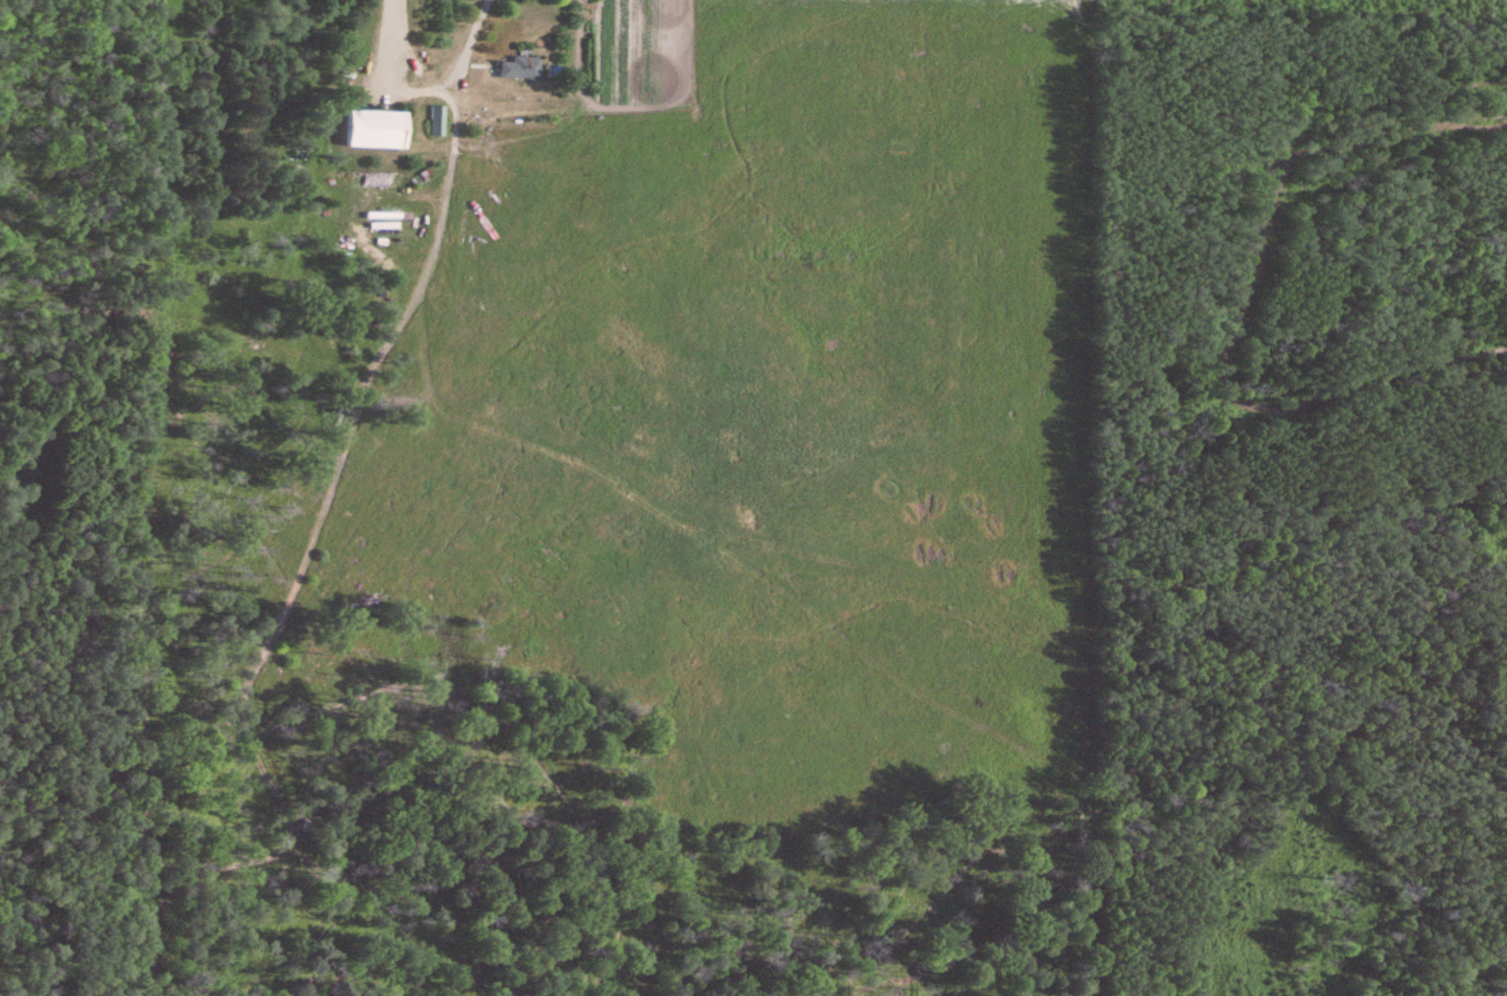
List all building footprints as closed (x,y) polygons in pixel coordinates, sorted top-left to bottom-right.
[(499,78),(541,78),(541,56),(499,56),(499,78)] [(431,135),(441,135),(441,106),(431,106),(431,135)] [(407,110),(346,110),(346,148),(407,148),(407,110)]
